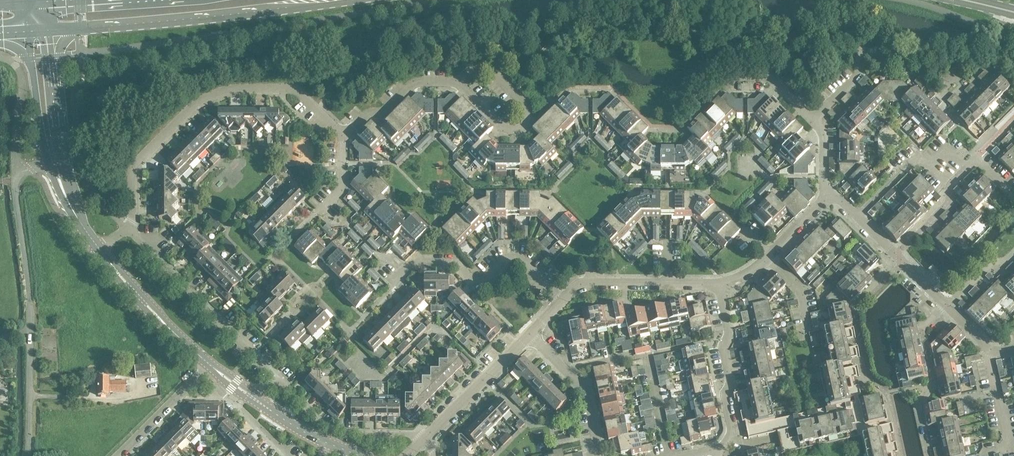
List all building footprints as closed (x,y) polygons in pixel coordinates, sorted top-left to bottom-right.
[(995,74),(988,81),(1002,95),(1009,88),(995,74)] [(865,76),(861,80),(866,85),(870,81),(865,76)] [(981,88),(996,102),(1002,95),(988,81),(985,78),(982,82),(985,85),(981,88)] [(866,85),(861,80),(858,84),(862,88),(866,85)] [(893,102),(893,82),(883,82),(873,91),(884,102),(893,102)] [(893,82),(893,102),(901,102),(912,91),(902,82),(893,82)] [(884,102),(873,91),(869,87),(862,95),(869,102),(866,105),(873,112),(875,110),(884,102)] [(916,87),(912,91),(901,102),(902,102),(909,108),(923,94),(916,87)] [(989,109),(996,102),(981,88),(978,91),(975,88),(972,92),(975,95),(989,109)] [(853,97),(848,92),(844,96),(849,101),(853,97)] [(930,101),(935,96),(931,92),(926,97),(930,101)] [(433,114),(433,100),(426,100),(425,101),(417,93),(410,100),(424,114),(433,114)] [(445,100),(437,100),(438,114),(447,114),(461,100),(454,93),(446,101),(445,100)] [(580,101),(572,93),(565,100),(579,114),(588,114),(588,100),(581,100),(580,101)] [(593,100),(593,114),(601,114),(616,100),(609,93),(601,101),(600,100),(593,100)] [(735,101),(727,93),(719,101),(734,114),(743,114),(743,100),(735,100),(735,101)] [(755,100),(747,100),(747,114),(757,114),(771,100),(764,93),(756,101),(755,100)] [(926,97),(923,94),(909,108),(915,115),(930,101),(926,97)] [(862,95),(852,105),(866,119),(873,112),(866,105),(869,102),(862,95)] [(989,109),(975,95),(968,101),(982,116),(989,109)] [(844,96),(840,101),(845,105),(849,101),(844,96)] [(424,114),(410,100),(408,99),(401,106),(417,121),(424,114)] [(463,99),(461,100),(447,114),(454,122),(470,106),(463,99)] [(556,106),(557,108),(571,122),(579,114),(565,100),(563,99),(556,106)] [(617,99),(616,100),(601,114),(608,121),(623,107),(624,105),(617,99)] [(727,121),(733,115),(734,114),(719,101),(718,99),(711,106),(727,121)] [(772,99),(771,100),(757,114),(764,122),(777,107),(779,105),(772,99)] [(922,122),(937,108),(930,101),(915,115),(922,122)] [(958,105),(961,108),(975,122),(982,116),(968,101),(964,105),(961,102),(958,105)] [(624,105),(623,107),(608,121),(617,130),(633,114),(624,105)] [(779,105),(777,107),(764,122),(772,130),(787,114),(779,105)] [(849,122),(856,129),(866,119),(852,105),(845,112),(852,119),(849,122)] [(409,129),(417,121),(401,106),(393,114),(409,129)] [(462,129),(476,115),(478,114),(470,106),(454,122),(462,129)] [(548,114),(564,129),(571,122),(557,108),(556,106),(548,114)] [(703,114),(718,130),(727,121),(711,106),(703,114)] [(922,122),(929,129),(944,115),(937,108),(922,122)] [(968,129),(975,122),(961,108),(954,115),(968,129)] [(254,119),(254,110),(242,111),(242,119),(247,124),(253,130),(256,134),(262,128),(259,124),(254,119)] [(266,119),(266,110),(254,110),(254,119),(259,124),(262,128),(265,130),(271,124),(266,119)] [(284,114),(279,114),(279,110),(266,110),(266,119),(271,124),(277,130),(282,124),(284,126),(290,120),(284,114)] [(212,121),(220,128),(224,124),(233,133),(239,128),(235,124),(230,119),(230,111),(219,111),(218,118),(215,118),(212,121)] [(242,111),(230,111),(230,119),(235,124),(239,128),(241,130),(247,124),(242,119),(242,111)] [(830,111),(826,114),(831,119),(834,115),(830,111)] [(842,128),(849,136),(856,129),(849,122),(852,119),(845,112),(835,122),(842,129),(842,128)] [(400,138),(402,136),(409,129),(393,114),(384,123),(400,138)] [(478,114),(476,115),(462,129),(470,138),(486,122),(478,114)] [(540,122),(555,138),(564,129),(548,114),(540,122)] [(617,130),(625,138),(641,122),(633,114),(617,130)] [(694,123),(710,138),(718,130),(703,114),(694,123)] [(781,139),(796,123),(787,114),(772,130),(781,139)] [(947,126),(950,129),(954,126),(944,115),(929,129),(936,136),(947,126)] [(210,119),(201,128),(212,138),(221,129),(220,128),(212,121),(210,119)] [(380,144),(386,138),(387,138),(379,131),(380,130),(378,129),(371,122),(364,129),(380,144)] [(485,138),(487,136),(493,129),(486,122),(470,138),(477,144),(477,145),(485,137),(485,138)] [(548,145),(549,144),(555,138),(540,122),(532,129),(539,136),(541,138),(548,145)] [(625,138),(632,144),(632,145),(639,137),(640,138),(641,136),(648,129),(641,122),(625,138)] [(384,123),(378,129),(380,130),(379,131),(387,138),(386,138),(393,145),(400,138),(384,123)] [(703,145),(704,145),(710,138),(694,123),(687,130),(689,131),(694,137),(696,138),(703,145)] [(781,139),(787,145),(794,138),(795,138),(796,136),(803,130),(796,123),(781,139)] [(879,130),(881,136),(892,132),(889,125),(879,130)] [(201,128),(193,136),(203,147),(212,138),(201,128)] [(839,131),(839,145),(853,145),(853,139),(849,136),(842,128),(842,129),(839,131)] [(359,137),(373,151),(380,144),(364,129),(358,136),(359,137)] [(749,138),(754,143),(758,139),(753,134),(749,138)] [(1010,134),(1005,138),(1009,142),(1013,138),(1010,134)] [(443,135),(439,139),(443,144),(447,140),(443,135)] [(582,135),(577,140),(581,144),(586,139),(582,135)] [(598,143),(602,139),(598,135),(594,139),(598,143)] [(733,139),(737,143),(741,139),(736,135),(733,139)] [(193,136),(185,145),(184,145),(195,155),(203,147),(193,136)] [(470,151),(477,158),(493,143),(487,136),(485,138),(485,137),(477,145),(477,144),(470,151)] [(539,136),(533,143),(548,159),(556,151),(549,144),(548,145),(541,138),(539,136)] [(625,151),(632,158),(648,143),(641,136),(640,138),(639,137),(632,145),(632,144),(625,151)] [(780,151),(787,159),(802,143),(796,136),(795,138),(794,138),(787,145),(780,151)] [(373,151),(359,137),(352,144),(360,152),(359,153),(359,161),(373,161),(373,151)] [(688,143),(703,159),(710,152),(704,145),(703,145),(696,138),(694,137),(688,143)] [(1004,147),(1005,146),(1009,142),(1005,138),(1000,143),(1004,147)] [(427,143),(423,139),(419,144),(423,148),(427,143)] [(602,139),(598,143),(602,148),(607,144),(602,139)] [(733,139),(728,143),(732,148),(737,143),(733,139)] [(754,143),(758,147),(762,143),(758,139),(754,143)] [(452,144),(447,140),(443,144),(448,148),(452,144)] [(581,144),(577,140),(573,144),(577,148),(581,144)] [(1013,161),(1013,147),(1012,145),(1009,142),(1005,146),(1008,149),(1005,152),(1013,161)] [(491,165),(497,150),(498,148),(493,143),(477,158),(484,166),(487,163),(491,165)] [(533,143),(528,148),(528,150),(535,165),(539,163),(541,166),(548,159),(533,143)] [(648,143),(632,158),(639,166),(642,163),(646,165),(652,150),(653,148),(648,143)] [(683,150),(689,165),(693,163),(696,166),(703,159),(688,143),(682,148),(683,150)] [(723,148),(727,152),(727,153),(732,148),(728,143),(723,148)] [(767,147),(762,143),(758,147),(763,152),(767,147)] [(794,165),(808,151),(809,150),(802,143),(787,159),(794,165)] [(423,148),(419,144),(414,148),(418,152),(423,148)] [(456,149),(452,144),(448,148),(452,153),(456,149)] [(568,148),(573,153),(577,148),(573,144),(568,148)] [(607,152),(611,148),(607,144),(602,148),(607,152)] [(184,145),(176,153),(187,164),(195,155),(184,145)] [(864,145),(853,145),(839,145),(839,154),(859,155),(863,155),(864,145)] [(406,148),(402,152),(406,157),(410,152),(406,148)] [(513,148),(512,148),(507,148),(498,148),(497,150),(491,165),(496,167),(496,170),(513,170),(515,170),(530,170),(530,167),(535,165),(528,150),(528,148),(513,148)] [(675,148),(669,148),(668,148),(661,148),(653,148),(652,150),(646,165),(650,167),(651,170),(668,170),(670,170),(685,170),(685,167),(689,165),(683,150),(682,148),(675,148)] [(991,152),(995,156),(1000,151),(996,148),(991,152)] [(815,158),(808,151),(794,165),(794,174),(808,174),(808,167),(807,166),(815,158)] [(402,152),(397,157),(401,161),(406,157),(402,152)] [(998,159),(1012,173),(1013,171),(1013,161),(1005,152),(998,159)] [(168,162),(170,164),(177,171),(182,177),(191,168),(187,164),(176,153),(168,162)] [(839,154),(839,164),(859,164),(859,155),(839,154)] [(401,161),(397,157),(393,161),(397,165),(401,161)] [(757,162),(761,166),(766,162),(761,157),(757,162)] [(719,167),(723,171),(727,167),(723,162),(719,167)] [(770,166),(766,162),(761,166),(766,170),(770,166)] [(456,163),(452,167),(457,171),(461,167),(456,163)] [(564,167),(568,171),(572,167),(568,163),(564,167)] [(611,163),(607,167),(612,171),(616,167),(611,163)] [(173,175),(177,171),(170,164),(166,168),(166,170),(159,170),(159,182),(167,182),(172,187),(173,186),(179,180),(173,175)] [(862,167),(859,164),(839,164),(839,172),(848,181),(862,167)] [(774,170),(770,166),(766,170),(770,175),(774,170)] [(465,172),(461,167),(457,171),(461,176),(465,172)] [(559,172),(563,176),(568,171),(564,167),(559,172)] [(616,167),(612,171),(616,176),(620,172),(616,167)] [(714,171),(719,175),(723,171),(719,167),(714,171)] [(869,174),(862,167),(848,181),(855,188),(869,174)] [(359,168),(359,175),(360,176),(352,184),(359,191),(373,177),(373,168),(359,168)] [(710,176),(714,180),(719,175),(714,171),(710,176)] [(465,172),(461,176),(465,180),(470,176),(465,172)] [(555,176),(559,180),(563,176),(559,172),(555,176)] [(620,172),(616,176),(621,180),(625,176),(620,172)] [(858,191),(856,193),(851,198),(855,202),(860,197),(876,181),(869,174),(855,188),(858,191)] [(359,191),(365,197),(381,181),(375,175),(373,177),(359,191)] [(917,195),(924,202),(934,191),(920,177),(913,184),(920,191),(917,195)] [(974,184),(988,198),(995,191),(981,177),(974,184)] [(365,197),(372,204),(373,204),(380,197),(380,198),(382,196),(389,189),(381,181),(365,197)] [(808,181),(794,181),(794,189),(808,203),(815,197),(807,189),(808,188),(808,181)] [(159,182),(154,182),(154,188),(159,188),(159,194),(167,194),(172,199),(173,198),(179,192),(173,186),(172,187),(167,182),(159,182)] [(762,189),(766,193),(771,189),(766,184),(762,189)] [(920,206),(924,202),(917,195),(920,191),(913,184),(903,195),(909,201),(910,201),(924,216),(928,212),(923,207),(922,208),(920,206)] [(981,205),(987,199),(988,198),(974,184),(967,190),(981,205)] [(297,208),(306,199),(295,189),(287,197),(297,208)] [(762,189),(757,194),(761,198),(766,193),(762,189)] [(808,203),(794,189),(787,196),(803,212),(810,205),(808,203)] [(965,202),(967,204),(974,211),(975,211),(981,205),(967,190),(960,197),(965,202)] [(486,199),(482,201),(488,216),(496,216),(496,193),(486,193),(486,199)] [(513,216),(515,216),(530,216),(530,195),(530,193),(513,193),(496,193),(496,216),(513,216)] [(530,193),(530,195),(530,216),(538,216),(544,201),(540,199),(540,193),(530,193)] [(941,198),(936,193),(932,197),(937,202),(941,198)] [(159,200),(159,206),(159,207),(167,207),(172,211),(173,210),(179,204),(173,198),(172,199),(167,194),(159,194),(154,194),(154,200),(159,200)] [(297,208),(287,197),(283,194),(275,202),(289,216),(297,208)] [(636,201),(643,216),(651,216),(651,194),(641,194),(641,199),(636,201)] [(668,216),(670,216),(684,216),(685,194),(668,194),(651,194),(651,216),(666,216),(668,216)] [(685,194),(684,216),(693,216),(699,201),(695,199),(695,194),(685,194)] [(765,201),(781,217),(787,211),(787,210),(780,203),(772,194),(765,201)] [(365,211),(373,218),(388,203),(382,196),(380,198),(380,197),(373,204),(372,204),(365,211)] [(787,196),(780,203),(787,210),(787,211),(795,219),(803,212),(787,196)] [(961,206),(965,202),(960,197),(956,201),(961,206)] [(481,222),(488,216),(482,201),(477,203),(473,199),(466,206),(481,222)] [(538,216),(545,222),(560,206),(553,199),(548,203),(544,201),(538,216)] [(620,207),(636,222),(643,216),(636,201),(632,203),(628,199),(620,207)] [(699,201),(693,216),(700,223),(715,207),(707,199),(703,203),(699,201)] [(748,203),(752,207),(756,203),(752,199),(748,203)] [(347,204),(352,209),(356,205),(351,200),(347,204)] [(758,208),(760,210),(774,224),(781,217),(765,201),(758,208)] [(910,201),(909,201),(903,208),(917,222),(924,216),(910,201)] [(280,225),(289,216),(275,202),(266,211),(270,214),(280,225)] [(373,218),(379,225),(395,209),(388,203),(373,218)] [(748,203),(743,208),(747,212),(752,207),(748,203)] [(981,218),(975,211),(974,211),(967,204),(960,211),(967,218),(964,221),(971,228),(981,218)] [(352,209),(356,213),(360,209),(356,205),(352,209)] [(892,211),(896,215),(910,229),(917,222),(903,208),(899,205),(892,211)] [(159,207),(159,206),(154,206),(154,212),(159,212),(159,218),(168,219),(172,223),(179,216),(173,210),(172,211),(167,207),(159,207)] [(458,214),(459,216),(474,230),(481,222),(466,206),(458,214)] [(560,206),(545,222),(553,230),(568,214),(560,206)] [(613,214),(628,230),(636,222),(620,207),(613,214)] [(715,207),(700,223),(708,231),(724,215),(715,207)] [(878,211),(874,207),(867,214),(871,218),(878,211)] [(774,224),(760,210),(758,208),(751,215),(767,231),(774,224)] [(379,225),(386,232),(402,216),(395,209),(379,225)] [(947,210),(943,214),(948,219),(951,215),(947,210)] [(960,211),(950,221),(964,235),(971,228),(964,221),(967,218),(960,211)] [(280,225),(270,214),(261,223),(272,233),(275,237),(280,233),(276,229),(280,225)] [(450,222),(452,223),(466,238),(474,230),(459,216),(458,214),(450,222)] [(553,230),(560,238),(576,222),(568,214),(553,230)] [(605,222),(620,238),(628,230),(613,214),(605,222)] [(943,214),(939,218),(944,222),(948,219),(943,214)] [(724,215),(708,231),(716,239),(732,223),(724,215)] [(896,215),(889,222),(903,236),(910,229),(896,215)] [(407,225),(407,224),(408,223),(402,216),(386,232),(393,239),(400,232),(407,225)] [(400,232),(407,238),(421,224),(422,223),(415,216),(408,223),(407,224),(407,225),(400,232)] [(212,226),(216,222),(212,218),(208,222),(212,226)] [(837,219),(823,233),(831,240),(837,234),(844,241),(851,234),(837,219)] [(947,238),(954,245),(964,235),(950,221),(943,228),(950,235),(947,238)] [(216,222),(212,226),(216,230),(220,226),(216,222)] [(458,246),(466,238),(452,223),(450,222),(442,230),(458,246)] [(576,222),(560,238),(568,246),(584,230),(576,222)] [(597,230),(612,246),(620,238),(605,222),(597,230)] [(896,243),(903,236),(889,222),(882,229),(896,243)] [(267,246),(275,237),(272,233),(261,223),(252,232),(267,246)] [(422,223),(421,224),(407,238),(414,245),(429,230),(422,223)] [(732,223),(716,239),(725,247),(740,232),(732,223)] [(331,229),(327,225),(322,229),(327,234),(331,229)] [(358,225),(355,227),(353,229),(358,233),(362,229),(358,225)] [(813,244),(820,251),(831,240),(823,233),(817,226),(810,233),(817,240),(813,244)] [(171,231),(175,235),(179,232),(175,227),(171,231)] [(930,228),(926,231),(930,236),(934,232),(930,228)] [(933,238),(947,252),(954,245),(947,238),(950,235),(943,228),(933,238)] [(190,248),(201,238),(192,229),(178,243),(182,248),(186,244),(190,248)] [(331,229),(327,234),(331,238),(335,234),(331,229)] [(366,234),(362,229),(358,233),(362,238),(366,234)] [(351,231),(350,232),(347,235),(351,239),(356,235),(351,231)] [(310,232),(296,246),(305,255),(319,241),(310,232)] [(810,233),(800,243),(814,257),(820,251),(813,244),(817,240),(810,233)] [(206,250),(209,247),(212,243),(204,235),(201,238),(190,248),(186,252),(191,257),(195,260),(199,256),(199,257),(205,250),(206,250)] [(356,235),(351,239),(356,244),(360,240),(356,235)] [(371,238),(367,242),(371,247),(375,243),(371,238)] [(488,249),(493,245),(488,240),(484,245),(488,249)] [(319,241),(305,255),(314,264),(321,257),(320,257),(328,250),(327,249),(319,241)] [(542,246),(541,245),(537,241),(532,245),(538,250),(542,246)] [(643,249),(647,245),(643,241),(638,245),(643,249)] [(692,241),(687,245),(693,250),(697,246),(692,241)] [(341,249),(334,242),(327,249),(328,250),(320,257),(321,257),(327,264),(341,249)] [(380,247),(375,243),(371,247),(376,251),(380,247)] [(796,261),(804,268),(814,257),(800,243),(793,250),(800,257),(796,261)] [(361,249),(365,253),(369,249),(365,244),(361,249)] [(396,244),(392,248),(396,253),(400,249),(396,244)] [(484,245),(478,250),(483,255),(488,249),(484,245)] [(638,245),(633,250),(637,255),(643,249),(638,245)] [(538,250),(543,255),(547,251),(542,246),(538,250)] [(702,251),(697,246),(693,250),(698,256),(702,251)] [(203,269),(217,255),(209,247),(206,250),(205,250),(199,257),(199,256),(195,260),(203,269)] [(864,261),(857,267),(865,274),(878,261),(864,247),(857,254),(864,261)] [(327,264),(334,270),(348,256),(341,249),(327,264)] [(369,249),(365,253),(369,257),(374,253),(369,249)] [(400,249),(396,253),(400,257),(404,253),(400,249)] [(483,255),(478,250),(472,256),(477,261),(483,255)] [(637,255),(633,250),(627,256),(632,260),(637,255)] [(793,250),(782,261),(796,275),(804,268),(796,261),(800,257),(793,250)] [(543,255),(548,260),(552,256),(547,251),(543,255)] [(698,256),(703,261),(707,256),(702,251),(698,256)] [(203,269),(211,277),(212,278),(225,264),(217,255),(203,269)] [(341,277),(355,263),(348,256),(334,270),(341,277)] [(341,277),(347,283),(348,284),(355,277),(362,270),(355,263),(341,277)] [(212,278),(211,277),(208,281),(212,285),(216,289),(234,272),(225,264),(212,278)] [(857,267),(850,274),(864,288),(872,281),(865,274),(857,267)] [(375,273),(371,269),(367,273),(371,278),(375,273)] [(236,295),(233,291),(243,281),(234,272),(216,289),(221,294),(228,302),(236,295)] [(424,292),(437,292),(437,277),(437,272),(429,272),(429,273),(424,273),(424,277),(420,277),(420,286),(424,286),(424,292)] [(764,278),(779,293),(786,286),(771,272),(764,278)] [(375,273),(371,278),(375,282),(380,278),(375,273)] [(989,281),(993,278),(989,273),(985,277),(989,281)] [(284,274),(275,283),(286,293),(294,285),(297,287),(300,283),(295,278),(291,281),(284,274)] [(850,274),(843,281),(858,295),(864,288),(850,274)] [(348,284),(347,283),(340,291),(349,299),(363,285),(355,277),(348,284)] [(454,278),(437,277),(437,292),(449,292),(449,286),(454,286),(454,278)] [(764,278),(758,285),(772,300),(779,293),(764,278)] [(996,280),(989,287),(996,294),(992,297),(999,305),(1009,295),(1010,294),(1002,287),(999,284),(996,280)] [(1009,280),(1002,287),(1010,294),(1009,295),(1013,299),(1013,285),(1009,280)] [(843,281),(837,287),(851,302),(858,295),(843,281)] [(286,293),(275,283),(267,291),(272,297),(272,296),(278,302),(286,293)] [(372,294),(364,286),(363,285),(349,299),(358,308),(372,294)] [(747,296),(749,307),(769,303),(772,300),(758,285),(747,296)] [(410,295),(406,299),(417,310),(425,301),(411,287),(407,291),(410,295)] [(848,305),(851,302),(837,287),(826,298),(828,309),(848,305)] [(993,311),(999,305),(992,297),(996,294),(989,287),(978,297),(993,311)] [(448,301),(457,310),(468,299),(459,290),(448,301)] [(272,297),(264,305),(274,316),(283,307),(278,302),(272,296),(272,297)] [(978,297),(972,304),(986,318),(993,311),(978,297)] [(417,310),(406,299),(398,307),(408,318),(417,310)] [(457,310),(465,318),(476,307),(468,299),(457,310)] [(686,301),(675,303),(680,323),(689,321),(690,321),(690,320),(686,305),(686,301)] [(958,304),(962,309),(966,305),(962,301),(958,304)] [(675,303),(665,306),(670,328),(680,326),(680,323),(675,303)] [(690,320),(705,317),(703,307),(698,308),(697,303),(686,305),(690,320)] [(771,312),(769,303),(749,307),(751,317),(771,312)] [(320,310),(311,319),(322,329),(330,321),(323,314),(327,310),(321,304),(317,308),(320,310)] [(623,304),(613,306),(617,326),(627,324),(625,314),(626,314),(623,304)] [(979,325),(986,318),(972,304),(964,311),(979,325)] [(255,314),(256,315),(253,318),(264,330),(268,326),(266,324),(274,316),(264,305),(255,314)] [(850,314),(848,305),(828,309),(830,318),(850,314)] [(617,326),(613,306),(603,308),(607,328),(617,326)] [(670,328),(665,306),(655,308),(659,327),(660,330),(670,328)] [(398,307),(389,316),(400,327),(408,318),(398,307)] [(465,318),(474,326),(484,316),(476,307),(465,318)] [(603,308),(593,310),(597,330),(607,328),(603,308)] [(655,308),(645,310),(649,330),(659,327),(655,308)] [(910,309),(912,316),(919,314),(918,308),(910,309)] [(597,330),(593,310),(583,313),(583,316),(587,332),(587,333),(587,332),(597,330)] [(645,310),(635,312),(640,335),(650,333),(649,330),(645,310)] [(630,337),(640,335),(635,312),(626,314),(625,314),(627,324),(629,334),(630,337)] [(773,321),(771,312),(751,317),(753,326),(773,321)] [(823,329),(831,367),(842,366),(851,364),(850,359),(860,357),(858,347),(848,349),(846,340),(855,338),(853,328),(844,330),(843,326),(852,324),(850,314),(830,318),(832,328),(823,329)] [(487,319),(484,316),(474,326),(489,342),(503,328),(491,315),(487,319)] [(389,316),(381,324),(391,335),(400,327),(389,316)] [(571,335),(587,332),(583,316),(572,319),(573,324),(569,325),(571,335)] [(704,329),(705,333),(712,332),(709,316),(705,317),(690,320),(690,321),(689,321),(691,332),(704,329)] [(311,319),(303,327),(302,327),(310,335),(313,338),(322,329),(311,319)] [(377,328),(373,333),(372,333),(383,344),(391,335),(381,324),(377,320),(373,325),(377,328)] [(896,325),(898,334),(917,330),(915,320),(909,322),(904,323),(896,325)] [(775,331),(773,321),(753,326),(755,335),(775,331)] [(298,322),(289,330),(299,341),(302,344),(310,335),(302,327),(303,327),(298,322)] [(951,324),(944,331),(958,346),(965,339),(951,324)] [(473,328),(467,334),(475,341),(480,336),(473,328)] [(372,333),(373,333),(369,329),(364,333),(368,337),(364,341),(374,352),(383,344),(372,333)] [(284,342),(291,349),(299,341),(289,330),(280,339),(278,337),(274,340),(280,346),(284,342)] [(898,334),(900,344),(919,340),(917,330),(898,334)] [(777,340),(775,331),(755,335),(757,344),(768,342),(774,341),(777,340)] [(958,346),(944,331),(937,338),(951,353),(952,352),(958,346)] [(567,336),(570,351),(577,350),(576,346),(589,343),(587,332),(587,333),(587,332),(571,335),(567,336)] [(349,340),(345,336),(340,341),(344,345),(349,340)] [(462,337),(459,341),(463,345),(466,348),(470,345),(462,337)] [(930,346),(933,361),(953,357),(952,352),(951,353),(937,338),(930,346)] [(900,344),(902,353),(921,349),(919,340),(900,344)] [(744,352),(745,357),(750,356),(770,351),(775,350),(774,341),(768,342),(757,344),(748,346),(749,351),(744,352)] [(682,351),(684,361),(704,357),(701,346),(682,351)] [(902,353),(904,363),(923,359),(921,349),(902,353)] [(772,361),(770,351),(750,356),(752,365),(772,361)] [(455,374),(454,375),(458,378),(462,374),(459,370),(463,366),(465,368),(470,363),(461,354),(448,354),(448,362),(448,368),(455,374)] [(704,357),(684,361),(686,371),(706,367),(704,357)] [(955,366),(953,357),(933,361),(935,370),(955,366)] [(514,369),(523,378),(533,367),(524,358),(514,369)] [(906,372),(926,368),(923,359),(904,363),(906,372)] [(772,361),(752,365),(754,375),(774,370),(772,361)] [(439,362),(439,371),(439,376),(447,384),(446,384),(450,387),(454,383),(450,379),(454,375),(455,374),(448,368),(448,362),(439,362)] [(152,375),(157,374),(156,363),(151,363),(151,364),(135,366),(136,376),(152,374),(152,375)] [(613,366),(593,370),(596,380),(616,376),(613,366)] [(756,384),(747,386),(748,391),(734,395),(736,404),(750,401),(752,410),(741,413),(743,422),(745,422),(746,427),(749,439),(777,433),(782,454),(861,435),(866,455),(886,455),(898,453),(896,443),(884,446),(882,437),(894,434),(892,424),(879,427),(874,431),(870,432),(869,426),(885,422),(880,397),(851,404),(850,399),(861,396),(859,386),(847,389),(845,380),(860,376),(857,367),(843,370),(842,366),(831,367),(822,369),(831,408),(775,421),(767,382),(756,384)] [(957,375),(955,366),(935,370),(937,380),(957,375)] [(523,378),(531,386),(542,376),(533,367),(523,378)] [(706,367),(686,371),(688,381),(708,377),(706,367)] [(918,380),(923,379),(928,377),(926,368),(906,372),(908,382),(911,381),(912,386),(919,385),(918,380)] [(754,375),(756,384),(767,382),(776,380),(774,370),(754,375)] [(312,377),(309,379),(306,383),(314,392),(321,385),(321,379),(321,371),(312,371),(312,377)] [(439,376),(439,371),(431,371),(431,379),(431,384),(438,392),(442,396),(446,392),(442,388),(446,384),(447,384),(439,376)] [(400,378),(396,374),(390,380),(393,383),(395,382),(400,378)] [(937,380),(939,389),(959,385),(957,375),(937,380)] [(542,376),(531,386),(540,395),(550,384),(550,385),(554,381),(548,376),(545,379),(542,376)] [(596,380),(598,390),(618,386),(616,376),(596,380)] [(109,393),(126,393),(126,381),(110,381),(110,377),(98,377),(98,396),(109,396),(109,393)] [(708,377),(688,381),(690,391),(710,387),(708,377)] [(329,379),(321,379),(321,385),(314,392),(323,400),(329,394),(330,388),(329,388),(329,379)] [(423,379),(423,388),(423,394),(430,400),(429,401),(433,404),(437,400),(434,396),(438,392),(431,384),(431,379),(423,379)] [(540,395),(548,403),(559,393),(563,389),(559,385),(555,389),(550,385),(550,384),(540,395)] [(959,385),(939,389),(942,399),(961,395),(959,385)] [(600,400),(620,396),(618,386),(598,390),(600,400)] [(710,387),(690,391),(693,402),(712,397),(710,387)] [(338,388),(330,388),(329,394),(323,400),(331,409),(338,403),(338,397),(338,392),(338,388)] [(421,409),(425,413),(429,408),(425,405),(429,401),(430,400),(423,394),(423,388),(414,388),(414,397),(414,402),(421,409)] [(347,392),(338,392),(338,397),(338,403),(331,409),(340,418),(346,412),(346,411),(347,404),(347,392)] [(559,393),(548,403),(557,412),(571,398),(567,394),(563,397),(559,393)] [(600,400),(602,410),(622,406),(620,396),(600,400)] [(382,417),(388,417),(388,397),(376,397),(376,403),(376,417),(376,423),(382,423),(382,417)] [(388,417),(388,423),(394,423),(394,417),(401,417),(401,414),(401,404),(401,397),(388,397),(388,417)] [(417,413),(421,409),(414,402),(414,397),(406,397),(406,404),(401,404),(401,414),(402,414),(402,415),(410,422),(418,414),(417,413)] [(502,419),(511,411),(497,397),(491,402),(495,406),(491,409),(502,419)] [(693,402),(695,412),(715,407),(712,397),(693,402)] [(226,411),(224,411),(224,403),(211,403),(211,405),(207,405),(207,408),(207,423),(219,423),(219,425),(222,428),(229,421),(232,417),(226,411)] [(352,404),(347,404),(346,411),(346,412),(348,414),(352,414),(352,423),(358,423),(358,417),(364,417),(364,403),(352,403),(352,404)] [(376,403),(364,403),(364,417),(364,423),(370,423),(370,417),(376,417),(376,403)] [(924,407),(926,417),(945,413),(943,403),(924,407)] [(622,406),(602,410),(605,421),(624,416),(622,406)] [(717,417),(715,407),(695,412),(697,421),(697,422),(698,422),(713,418),(717,417)] [(207,423),(207,408),(190,408),(190,416),(194,416),(195,423),(207,423)] [(483,417),(493,428),(502,419),(491,409),(483,417)] [(945,413),(926,417),(928,426),(937,425),(937,424),(947,422),(947,421),(945,413)] [(477,423),(474,426),(485,436),(493,428),(483,417),(480,414),(474,419),(477,423)] [(605,421),(607,431),(627,426),(624,416),(605,421)] [(187,440),(190,444),(199,435),(195,431),(185,421),(181,417),(176,423),(179,426),(176,429),(187,440)] [(716,429),(713,418),(698,422),(701,437),(711,435),(710,430),(716,429)] [(937,424),(937,425),(939,434),(959,429),(957,419),(947,421),(947,422),(937,424)] [(229,421),(222,428),(218,431),(227,440),(237,430),(241,426),(236,421),(232,424),(229,421)] [(685,438),(686,444),(702,441),(701,437),(698,422),(697,422),(697,421),(687,424),(689,437),(685,438)] [(630,425),(627,426),(607,431),(609,441),(613,440),(628,436),(629,436),(632,435),(630,425)] [(466,434),(475,444),(476,445),(485,436),(474,426),(466,434)] [(178,448),(187,440),(176,429),(168,438),(178,448)] [(959,429),(939,434),(941,443),(961,439),(959,429)] [(227,440),(235,449),(246,438),(237,430),(227,440)] [(642,433),(632,435),(629,436),(628,436),(631,452),(632,455),(648,453),(646,446),(642,447),(640,440),(644,439),(642,433)] [(159,446),(169,455),(171,455),(178,448),(168,438),(164,434),(158,440),(162,444),(159,446)] [(466,434),(462,438),(453,438),(453,450),(453,451),(462,451),(466,455),(467,455),(473,449),(472,447),(475,444),(466,434)] [(631,452),(628,436),(613,440),(615,451),(620,450),(621,454),(631,452)] [(235,449),(243,455),(245,455),(254,447),(246,438),(235,449)] [(961,439),(941,443),(943,452),(963,448),(961,439)] [(159,446),(151,455),(152,455),(169,455),(159,446)] [(263,455),(254,447),(245,455),(262,455),(263,455)] [(943,452),(944,455),(965,455),(963,448),(943,452)]
